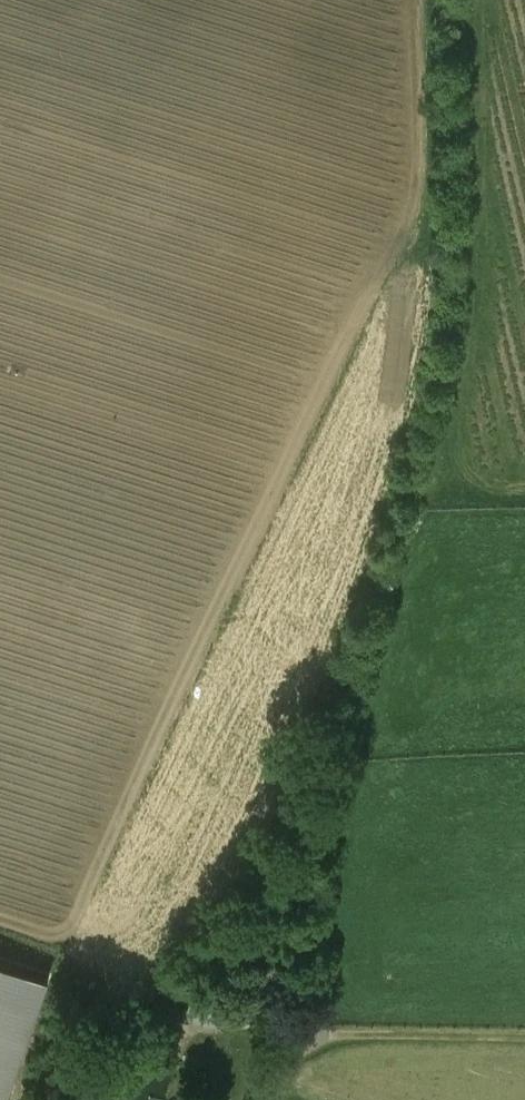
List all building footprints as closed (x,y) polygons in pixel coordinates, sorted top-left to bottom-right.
[(221,1005),(194,997),(187,1019),(214,1027),(221,1005)]
